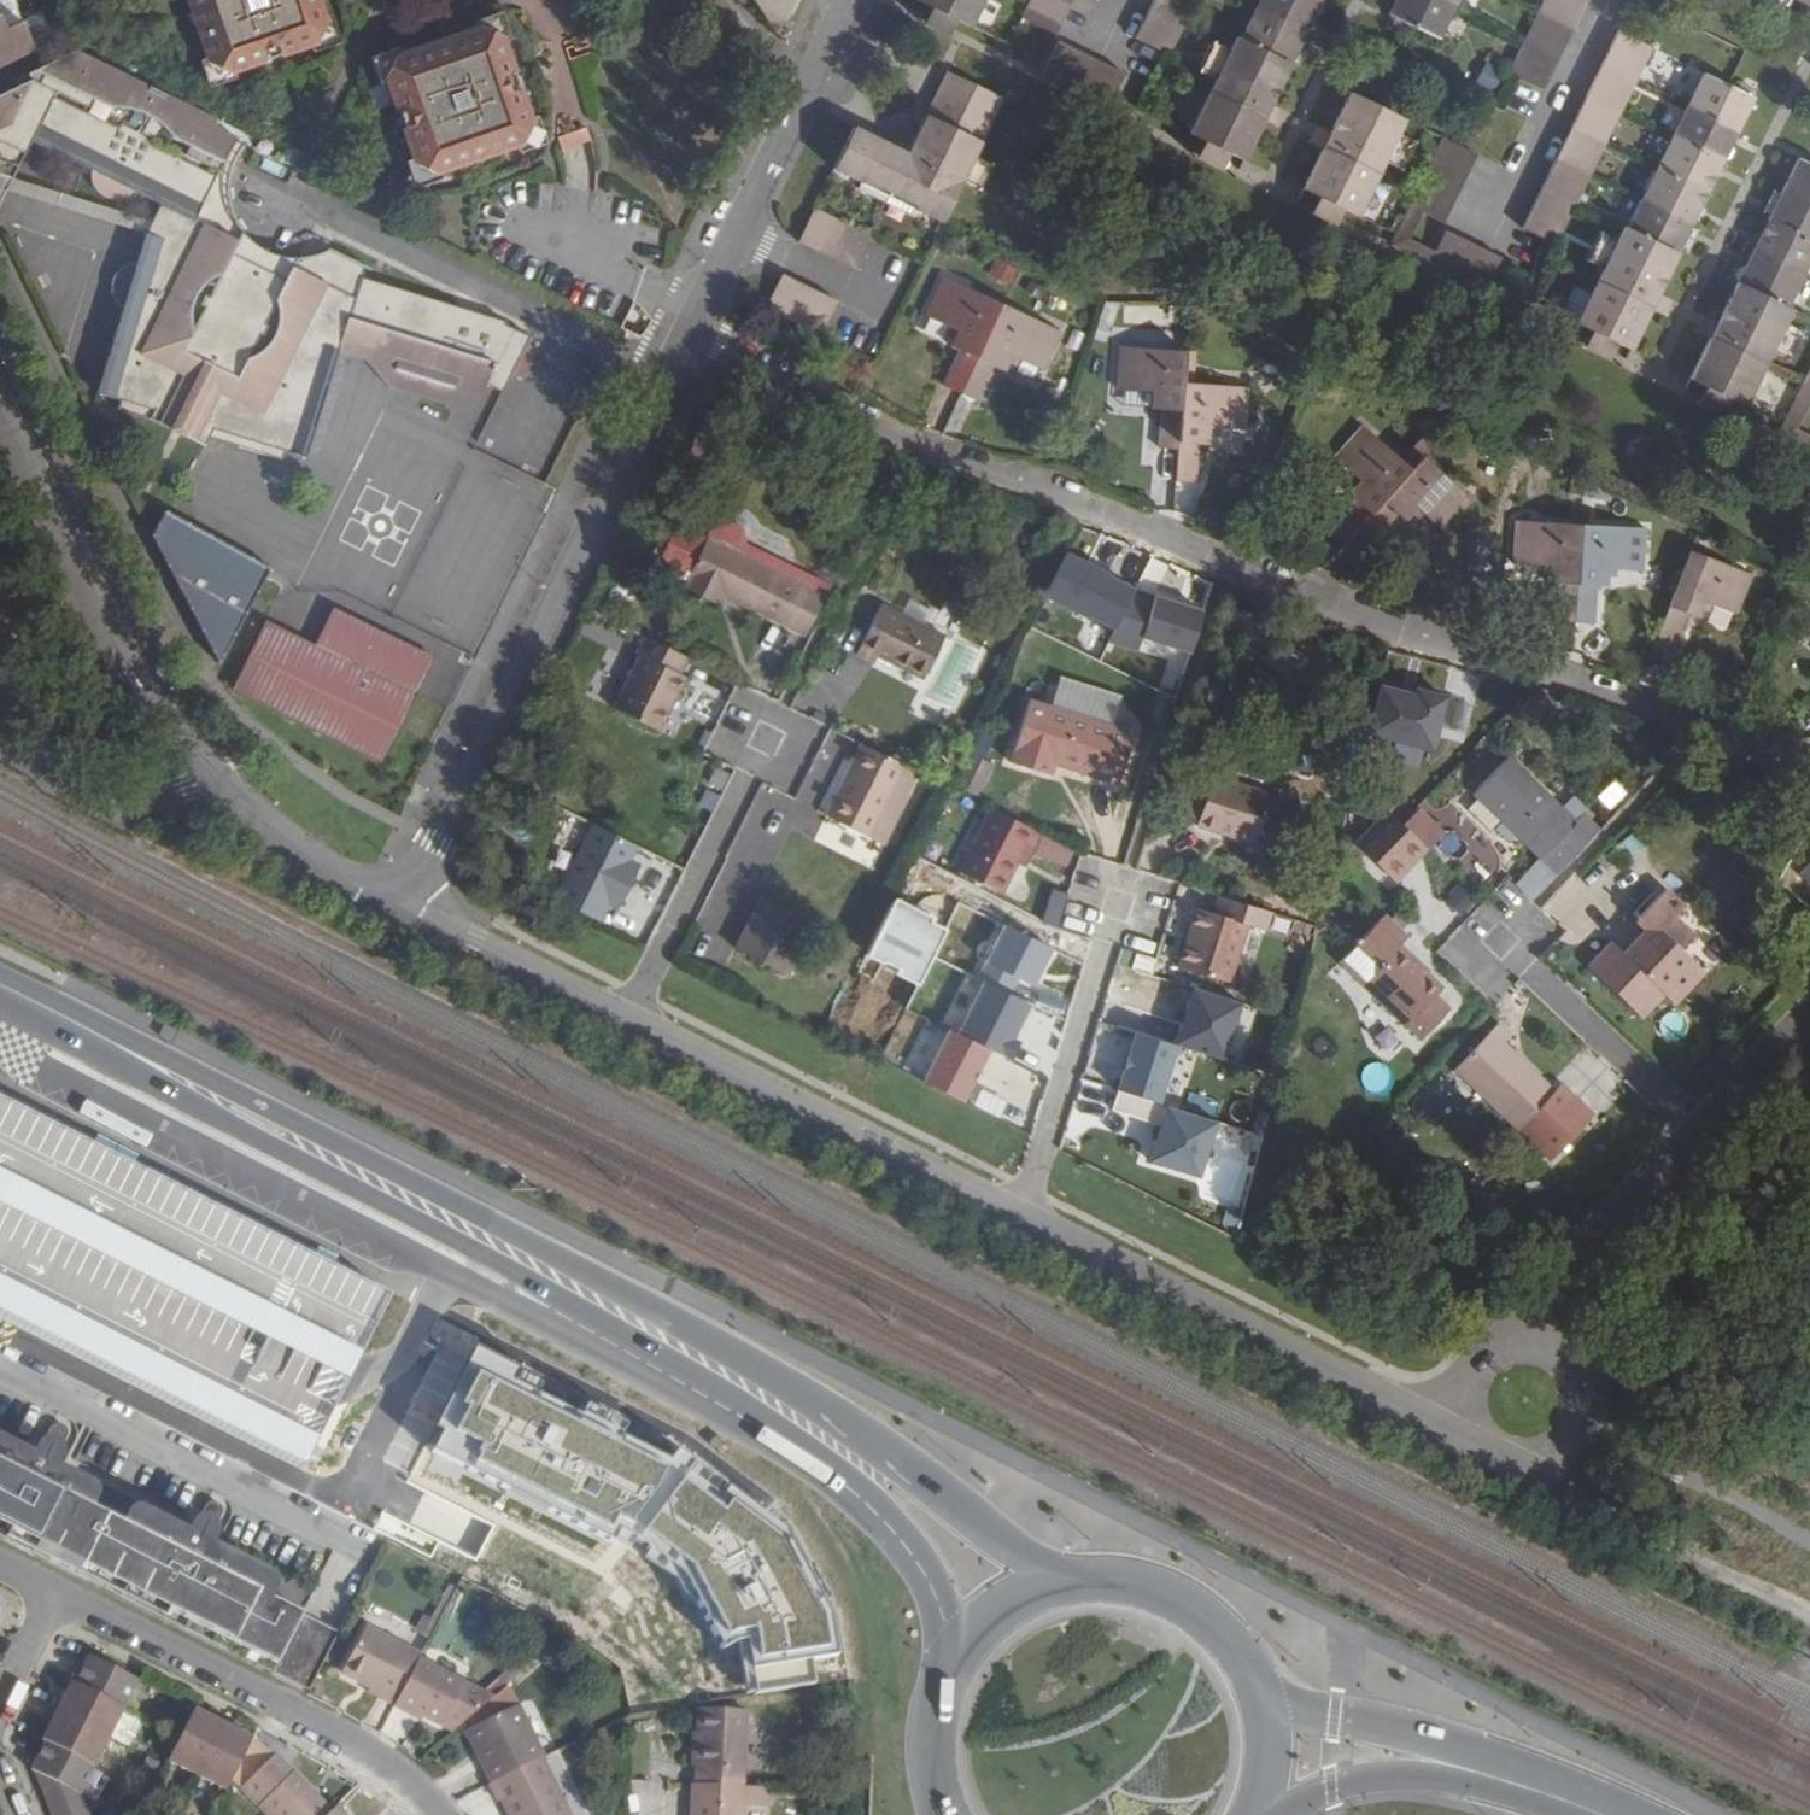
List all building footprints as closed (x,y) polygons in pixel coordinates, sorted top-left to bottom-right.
[(213,66),(235,76),(315,48),(328,20),(321,0),(189,0),(213,66)] [(780,15),(788,0),(751,0),(763,17),(780,15)] [(928,9),(955,23),(970,30),(985,0),(916,0),(914,3),(928,9)] [(1054,37),(1072,0),(1032,0),(1021,21),(1054,37)] [(1188,17),(1153,0),(1133,41),(1167,58),(1188,17)] [(1153,0),(1188,17),(1196,0),(1153,0)] [(1311,0),(1261,0),(1256,12),(1306,36),(1313,20),(1319,18),(1322,11),(1320,5),(1311,0)] [(1454,11),(1433,0),(1397,0),(1388,18),(1393,20),(1390,28),(1399,32),(1403,25),(1413,30),(1439,43),(1454,11)] [(1459,0),(1433,0),(1454,11),(1459,0)] [(1586,0),(1548,0),(1540,15),(1571,30),(1586,0)] [(928,9),(919,27),(947,40),(955,23),(928,9)] [(1306,36),(1256,12),(1240,42),(1290,67),(1297,65),(1301,56),(1297,51),(1306,36)] [(1571,30),(1540,15),(1525,45),(1557,61),(1571,30)] [(33,55),(20,29),(6,35),(0,22),(0,70),(33,55)] [(386,80),(415,166),(439,178),(519,151),(534,124),(507,46),(480,31),(397,58),(386,80)] [(1651,51),(1617,33),(1602,66),(1636,82),(1651,51)] [(1240,42),(1236,40),(1229,55),(1215,85),(1189,137),(1201,143),(1229,158),(1243,164),(1262,125),(1278,122),(1270,108),(1290,67),(1240,42)] [(1124,78),(1118,75),(1057,45),(1046,67),(1041,77),(1108,109),(1113,100),(1124,78)] [(1525,45),(1509,77),(1541,92),(1557,61),(1525,45)] [(1198,75),(1215,85),(1229,55),(1212,46),(1198,75)] [(74,52),(10,84),(12,90),(0,95),(0,146),(25,158),(31,147),(70,169),(68,176),(67,183),(67,186),(68,190),(71,196),(75,200),(80,204),(85,207),(92,207),(97,207),(102,207),(107,205),(112,201),(115,197),(118,193),(132,199),(155,212),(131,250),(124,250),(120,252),(115,254),(110,258),(106,262),(104,266),(103,276),(103,282),(105,289),(107,294),(111,298),(117,303),(123,305),(113,332),(90,402),(121,412),(119,417),(143,425),(151,429),(170,438),(199,453),(205,441),(250,457),(254,447),(304,465),(341,359),(324,353),(342,299),(390,316),(383,336),(405,343),(393,377),(407,382),(405,385),(405,390),(408,402),(413,409),(418,415),(424,417),(429,419),(435,419),(438,419),(442,417),(445,416),(449,415),(453,411),(457,407),(459,404),(462,399),(463,400),(484,408),(487,398),(507,407),(516,388),(527,393),(532,382),(521,377),(530,358),(536,346),(510,334),(510,331),(365,282),(369,272),(334,254),(331,257),(328,261),(323,264),(318,267),(312,269),(306,271),(301,272),(295,273),(290,273),(284,273),(277,272),(272,270),(265,268),(259,267),(252,263),(247,260),(243,257),(240,253),(234,247),(231,243),(228,238),(225,233),(223,229),(222,225),(221,220),(220,215),(219,209),(219,201),(220,192),(222,186),(224,180),(227,173),(229,169),(232,164),(235,160),(238,155),(242,149),(244,146),(210,130),(214,123),(190,110),(74,52)] [(1636,82),(1602,66),(1586,97),(1621,114),(1636,82)] [(1000,101),(945,75),(906,157),(851,130),(831,173),(858,186),(884,199),(939,226),(958,186),(972,158),(1000,101)] [(1738,93),(1728,88),(1703,77),(1688,108),(1738,132),(1753,100),(1747,97),(1750,91),(1741,86),(1738,93)] [(1398,137),(1405,124),(1350,97),(1330,137),(1322,154),(1303,194),(1315,199),(1343,213),(1358,221),(1383,168),(1398,137)] [(1621,114),(1586,97),(1571,128),(1606,145),(1621,114)] [(1278,122),(1262,125),(1277,132),(1285,115),(1270,108),(1278,122)] [(1731,148),(1738,132),(1688,108),(1673,139),(1723,163),(1730,160),(1734,152),(1731,148)] [(1606,145),(1571,128),(1556,159),(1591,175),(1606,145)] [(1314,140),(1330,137),(1315,131),(1307,147),(1322,154),(1314,140)] [(1322,154),(1330,137),(1314,140),(1322,154)] [(1415,146),(1398,137),(1383,168),(1400,176),(1415,146)] [(1723,163),(1673,139),(1658,170),(1708,194),(1723,163)] [(1441,227),(1475,157),(1443,142),(1394,238),(1390,248),(1404,254),(1409,243),(1422,218),(1441,227)] [(1201,143),(1193,161),(1221,174),(1229,158),(1201,143)] [(25,158),(0,146),(0,208),(25,158)] [(1808,156),(1804,163),(1798,160),(1782,193),(1809,207),(1809,157),(1808,156)] [(989,167),(972,158),(958,186),(976,194),(989,167)] [(1591,175),(1556,159),(1541,190),(1575,207),(1591,175)] [(1708,194),(1658,170),(1643,201),(1693,225),(1708,194)] [(881,206),(884,199),(858,186),(854,192),(881,206)] [(1575,207),(1541,190),(1522,230),(1556,246),(1575,207)] [(1782,193),(1780,198),(1769,220),(1767,223),(1809,244),(1809,207),(1782,193)] [(1769,220),(1780,198),(1772,194),(1762,216),(1769,220)] [(1343,213),(1315,199),(1306,216),(1334,230),(1343,213)] [(1693,225),(1643,201),(1628,233),(1676,256),(1679,251),(1690,230),(1693,225)] [(867,240),(811,213),(795,245),(852,273),(867,240)] [(1809,265),(1809,244),(1767,223),(1753,255),(1803,279),(1809,265)] [(1690,230),(1679,251),(1688,254),(1698,234),(1690,230)] [(1628,233),(1623,231),(1617,243),(1602,273),(1576,326),(1588,332),(1616,347),(1630,353),(1648,314),(1663,311),(1657,296),(1676,256),(1628,233)] [(1498,262),(1445,234),(1435,256),(1430,267),(1483,294),(1488,283),(1498,262)] [(1602,273),(1617,243),(1600,235),(1586,265),(1602,273)] [(1435,256),(1409,243),(1404,254),(1430,267),(1435,256)] [(1803,279),(1753,255),(1745,269),(1739,271),(1735,280),(1737,286),(1788,311),(1803,279)] [(779,278),(777,282),(764,311),(820,339),(836,306),(779,278)] [(959,397),(1000,308),(942,281),(925,319),(957,335),(950,350),(958,355),(943,389),(959,397)] [(1703,389),(1729,402),(1744,409),(1770,355),(1786,325),(1792,313),(1788,311),(1737,286),(1718,326),(1702,330),(1709,342),(1690,382),(1703,389)] [(1663,311),(1648,314),(1663,321),(1671,304),(1657,296),(1663,311)] [(324,353),(341,359),(377,371),(393,377),(405,343),(383,336),(390,316),(342,299),(324,353)] [(1060,335),(1000,308),(959,397),(979,405),(994,371),(1003,375),(1010,359),(1042,374),(1060,335)] [(1702,330),(1718,326),(1704,319),(1695,336),(1709,342),(1702,330)] [(1786,325),(1770,355),(1788,364),(1802,334),(1786,325)] [(1588,332),(1580,350),(1608,364),(1616,347),(1588,332)] [(1181,388),(1183,356),(1121,351),(1117,394),(1152,397),(1151,413),(1161,414),(1158,452),(1176,454),(1181,388)] [(1192,357),(1183,356),(1181,388),(1189,389),(1192,357)] [(541,363),(530,358),(521,377),(532,382),(541,363)] [(393,377),(377,371),(385,403),(418,415),(413,409),(408,402),(405,390),(405,385),(407,382),(393,377)] [(1809,407),(1809,371),(1782,427),(1777,437),(1790,444),(1796,432),(1809,406),(1809,407)] [(1189,389),(1181,388),(1176,454),(1174,485),(1195,487),(1197,449),(1208,449),(1209,433),(1244,436),(1247,394),(1189,389)] [(1695,406),(1721,419),(1729,402),(1703,389),(1695,406)] [(454,428),(463,400),(462,399),(459,404),(457,407),(453,411),(449,415),(445,416),(442,417),(438,419),(435,419),(429,419),(454,428)] [(1409,472),(1427,452),(1420,445),(1402,466),(1361,431),(1333,462),(1359,485),(1348,498),(1355,505),(1330,533),(1343,545),(1356,531),(1409,472)] [(1809,454),(1809,439),(1796,432),(1790,444),(1809,454)] [(1427,452),(1434,444),(1425,436),(1419,444),(1420,445),(1427,452)] [(1443,452),(1434,444),(1427,452),(1409,472),(1356,531),(1371,546),(1396,518),(1404,525),(1415,512),(1441,535),(1460,515),(1463,518),(1465,519),(1474,510),(1468,505),(1471,503),(1430,466),(1443,452)] [(166,510),(153,533),(220,659),(270,567),(166,510)] [(1573,625),(1579,528),(1515,524),(1513,567),(1548,569),(1547,586),(1557,587),(1555,624),(1573,625)] [(1645,532),(1579,528),(1573,625),(1593,626),(1595,589),(1606,589),(1607,572),(1643,574),(1645,532)] [(808,642),(827,604),(703,541),(679,588),(705,600),(709,592),(720,598),(808,642)] [(1751,578),(1689,554),(1653,646),(1674,653),(1687,618),(1697,622),(1703,605),(1736,617),(1751,578)] [(1193,656),(1209,608),(1062,559),(1047,604),(1115,627),(1110,643),(1140,653),(1144,640),(1193,656)] [(716,606),(720,598),(709,592),(705,600),(716,606)] [(436,655),(384,630),(335,606),(316,644),(269,620),(241,676),(235,689),(259,701),(384,761),(436,655)] [(877,662),(897,672),(921,683),(940,644),(880,614),(857,660),(874,669),(877,662)] [(679,676),(687,661),(643,639),(635,654),(640,657),(612,710),(658,733),(685,679),(679,676)] [(894,679),(897,672),(877,662),(874,669),(894,679)] [(1432,761),(1450,701),(1382,680),(1363,740),(1432,761)] [(1037,763),(1051,768),(1116,789),(1132,739),(1028,704),(1008,766),(1033,774),(1037,763)] [(821,816),(864,838),(899,768),(857,747),(821,816)] [(976,760),(964,789),(981,796),(993,767),(976,760)] [(1047,779),(1051,768),(1037,763),(1033,774),(1047,779)] [(1478,801),(1559,881),(1600,837),(1586,824),(1579,831),(1575,826),(1554,806),(1513,765),(1508,770),(1504,766),(1494,777),(1498,781),(1482,797),(1478,801)] [(899,768),(864,838),(879,846),(915,775),(899,768)] [(1478,793),(1482,797),(1498,781),(1494,777),(1478,793)] [(1195,780),(1182,819),(1202,825),(1215,786),(1195,780)] [(1202,825),(1200,831),(1256,850),(1273,800),(1217,780),(1215,786),(1202,825)] [(1608,809),(1626,796),(1615,781),(1597,795),(1608,809)] [(1554,806),(1575,826),(1585,816),(1563,796),(1554,806)] [(783,817),(774,813),(766,829),(775,833),(783,817)] [(1024,851),(1032,855),(1040,839),(993,815),(962,876),(1002,896),(1017,866),(1024,851)] [(591,823),(553,899),(614,929),(652,853),(591,823)] [(1452,828),(1438,840),(1457,861),(1470,850),(1452,828)] [(1406,897),(1436,865),(1400,830),(1369,862),(1406,897)] [(1063,871),(1071,854),(1040,839),(1032,855),(1063,871)] [(1025,870),(1032,855),(1024,851),(1017,866),(1025,870)] [(1609,951),(1592,969),(1641,1016),(1649,1008),(1662,994),(1672,1004),(1699,975),(1676,954),(1690,940),(1669,919),(1679,909),(1663,895),(1637,921),(1647,931),(1619,960),(1609,951)] [(758,899),(732,950),(785,976),(810,925),(758,899)] [(1273,919),(1220,902),(1213,921),(1197,916),(1178,973),(1230,990),(1249,933),(1267,939),(1273,919)] [(1447,918),(1462,933),(1478,916),(1463,902),(1447,918)] [(1345,972),(1364,990),(1421,1046),(1453,1013),(1440,999),(1446,993),(1428,977),(1403,952),(1408,948),(1390,929),(1363,955),(1345,972)] [(1177,1047),(1237,1060),(1249,1001),(1188,989),(1177,1047)] [(1536,1111),(1552,1095),(1503,1047),(1509,1040),(1497,1028),(1454,1072),(1516,1132),(1536,1111)] [(1111,1110),(1156,1124),(1179,1046),(1135,1032),(1111,1110)] [(1567,1109),(1552,1095),(1536,1111),(1550,1125),(1567,1109)] [(1202,1180),(1220,1124),(1166,1106),(1148,1162),(1202,1180)] [(235,1440),(305,1472),(317,1444),(291,1432),(307,1396),(270,1379),(253,1415),(247,1413),(235,1440)] [(656,1474),(473,1382),(461,1406),(470,1411),(457,1436),(476,1445),(467,1464),(609,1536),(615,1524),(628,1530),(656,1474)] [(51,1427),(49,1430),(33,1461),(53,1470),(67,1439),(69,1435),(68,1431),(66,1427),(65,1427),(61,1424),(55,1424),(53,1425),(52,1426),(51,1427)] [(80,1503),(87,1488),(53,1470),(33,1461),(0,1444),(0,1463),(80,1503)] [(168,1610),(315,1683),(341,1632),(258,1592),(133,1529),(80,1503),(0,1463),(0,1526),(168,1610)] [(724,1514),(677,1482),(642,1532),(691,1568),(724,1635),(751,1628),(756,1657),(828,1648),(820,1611),(784,1543),(731,1504),(724,1514)] [(207,1505),(206,1507),(189,1539),(205,1547),(221,1515),(222,1511),(222,1508),(221,1506),(217,1503),(211,1502),(209,1503),(207,1505)] [(139,1514),(133,1529),(258,1592),(266,1577),(205,1547),(189,1539),(139,1514)] [(0,1526),(0,1535),(165,1616),(168,1610),(0,1526)] [(373,1690),(371,1694),(395,1707),(396,1704),(420,1658),(422,1653),(369,1625),(344,1675),(373,1690)] [(84,1795),(86,1791),(94,1775),(140,1682),(90,1656),(88,1659),(82,1671),(75,1684),(72,1682),(63,1700),(67,1702),(55,1724),(51,1723),(42,1740),(46,1743),(32,1769),(34,1771),(51,1814),(91,1814),(84,1795)] [(88,1659),(84,1657),(78,1669),(82,1671),(88,1659)] [(495,1697),(420,1658),(396,1704),(444,1728),(445,1725),(457,1730),(495,1697)] [(67,1702),(63,1700),(51,1723),(55,1724),(67,1702)] [(516,1704),(472,1727),(487,1759),(482,1763),(492,1784),(543,1759),(516,1704)] [(700,1709),(699,1732),(697,1766),(696,1785),(701,1785),(746,1787),(747,1712),(700,1709)] [(196,1710),(169,1762),(226,1791),(253,1737),(196,1710)] [(472,1727),(465,1730),(482,1763),(487,1759),(472,1727)] [(699,1732),(692,1731),(690,1766),(697,1766),(699,1732)] [(543,1759),(492,1784),(490,1785),(498,1800),(502,1798),(511,1814),(571,1814),(543,1759)] [(259,1809),(264,1814),(329,1814),(334,1810),(297,1772),(290,1779),(277,1768),(254,1790),(265,1802),(259,1809)] [(104,1780),(94,1775),(86,1791),(96,1796),(104,1780)] [(693,1785),(692,1814),(700,1814),(701,1785),(696,1785),(693,1785)] [(771,1789),(746,1787),(744,1808),(770,1810),(771,1789)] [(329,1814),(346,1814),(340,1804),(334,1810),(329,1814)]
